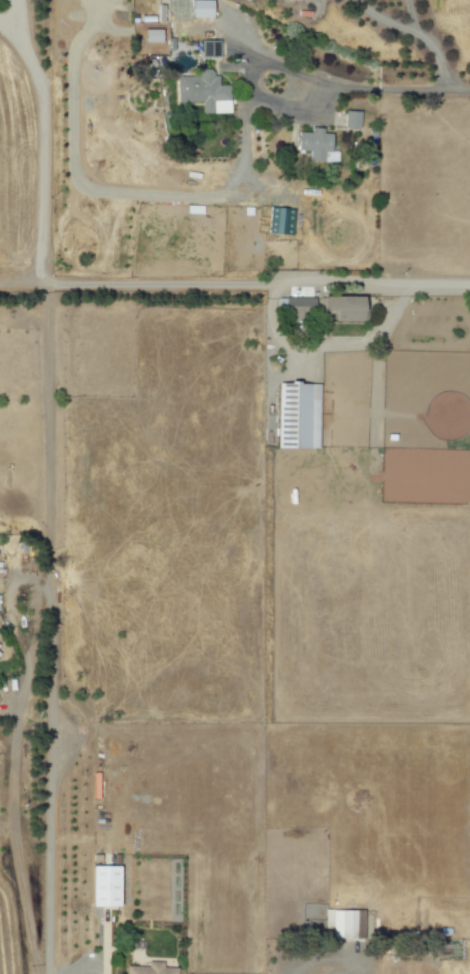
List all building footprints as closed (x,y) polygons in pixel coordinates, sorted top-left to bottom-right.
[(210,18),(210,0),(189,0),(189,18),(210,18)] [(142,43),(160,43),(159,30),(142,30),(142,43)] [(199,41),(200,58),(216,57),(216,41),(199,41)] [(227,113),(227,86),(217,86),(217,72),(196,72),(197,77),(175,77),(175,102),(200,102),(201,114),(227,113)] [(358,112),(344,112),(343,128),(357,129),(358,112)] [(308,162),(322,162),(322,152),(329,152),(330,130),(309,130),(309,133),(296,133),(296,151),(308,151),(308,162)] [(291,235),(292,210),(269,209),(269,218),(267,218),(266,234),(291,235)] [(365,314),(365,297),(320,298),(320,312),(333,311),(333,322),(361,321),(360,314),(365,314)] [(275,298),(275,315),(312,316),(313,298),(275,298)] [(318,384),(276,383),(274,449),(316,450),(318,384)] [(90,906),(118,906),(118,866),(89,866),(90,906)] [(362,911),(324,910),(323,928),(332,928),(331,941),(354,941),(354,931),(362,932),(362,911)] [(124,973),(175,973),(175,968),(161,967),(161,962),(146,962),(146,967),(124,966),(124,973)]
